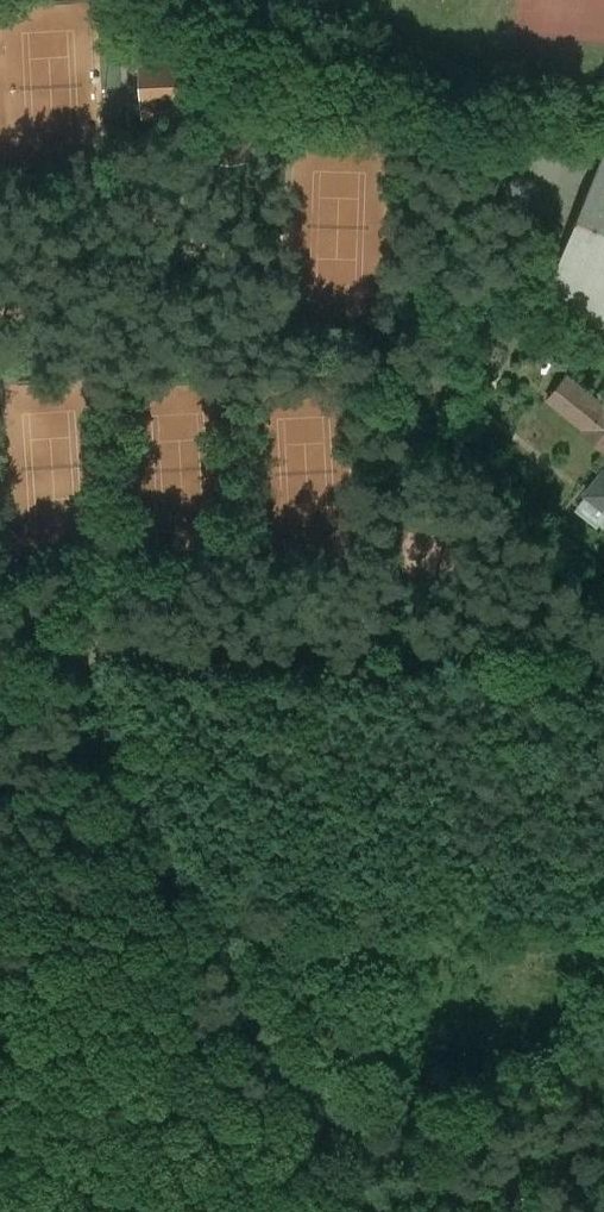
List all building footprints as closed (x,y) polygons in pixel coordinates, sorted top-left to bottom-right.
[(187,48),(140,51),(144,115),(191,113),(187,48)] [(542,301),(603,327),(603,151),(542,301)] [(603,407),(565,377),(548,398),(586,429),(582,433),(603,451),(603,406),(603,407)] [(548,398),(538,411),(599,460),(603,454),(603,451),(582,433),(586,429),(548,398)] [(603,472),(587,494),(603,508),(603,473),(603,472)]
